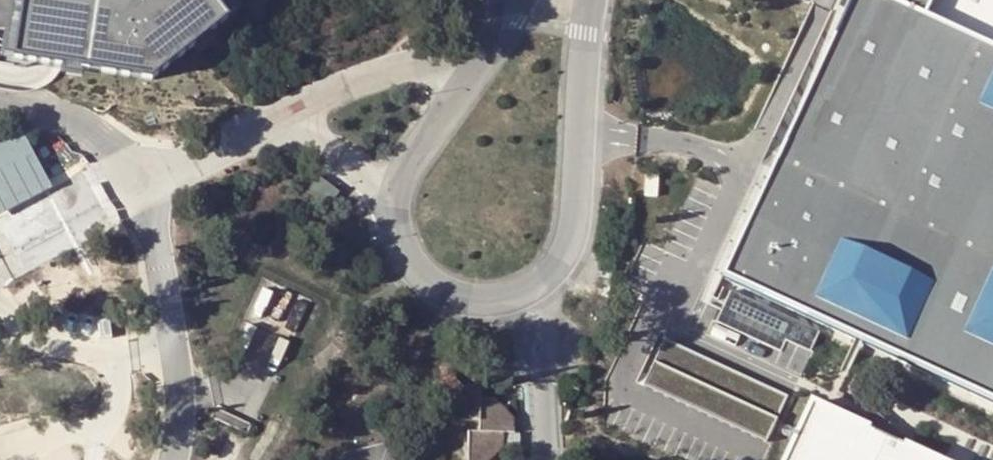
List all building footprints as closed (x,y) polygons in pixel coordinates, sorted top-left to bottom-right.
[(22,10),(27,10),(24,28),(19,27),(14,58),(89,70),(91,73),(95,71),(149,79),(232,9),(223,0),(139,0),(138,1),(133,0),(134,0),(23,0),(22,10)] [(847,4),(894,26),(903,2),(904,0),(848,0),(847,4)] [(933,1),(923,24),(992,56),(992,0),(933,0),(933,1)] [(16,141),(39,183),(0,202),(0,232),(10,251),(31,240),(68,221),(24,137),(16,141)] [(0,149),(0,202),(39,183),(16,141),(0,149)] [(952,293),(839,239),(821,277),(804,268),(774,278),(764,299),(724,284),(796,334),(801,323),(912,372),(952,293)] [(679,378),(630,357),(631,389),(761,455),(776,423),(757,413),(796,334),(724,284),(679,378)] [(477,388),(458,389),(444,403),(444,424),(474,424),(474,433),(462,433),(463,459),(484,459),(495,449),(495,434),(509,434),(509,420),(492,401),(477,401),(477,388)] [(809,409),(784,459),(910,459),(906,458),(870,440),(809,409)] [(876,427),(870,440),(906,458),(908,453),(876,427)]
